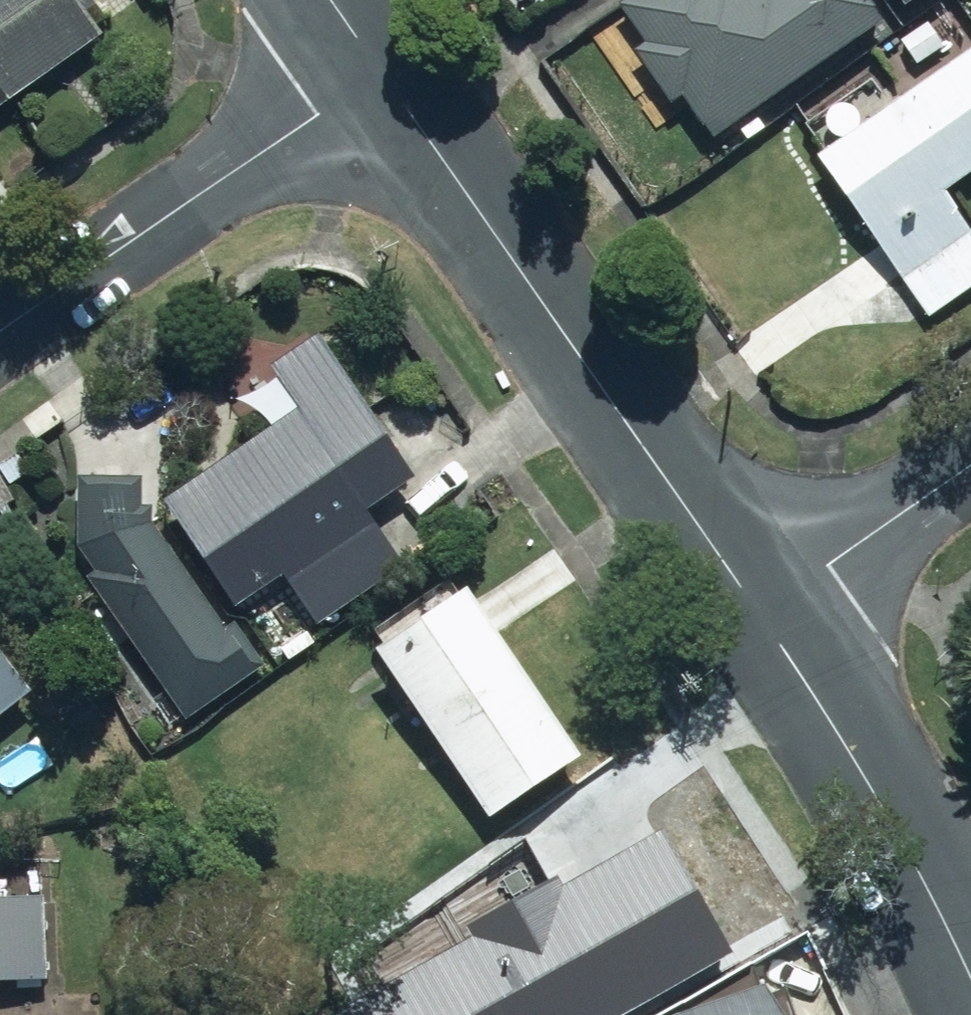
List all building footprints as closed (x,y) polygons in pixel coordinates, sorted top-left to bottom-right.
[(109,39),(81,0),(0,0),(0,118),(109,39)] [(621,2),(647,43),(634,51),(670,106),(684,97),(710,136),(885,21),(871,0),(624,0),(621,2)] [(817,159),(932,319),(970,290),(970,232),(944,195),(970,175),(970,47),(817,159)] [(147,481),(77,482),(74,556),(90,577),(84,581),(186,722),(259,669),(222,618),(278,578),(315,629),(405,563),(371,517),(423,480),(315,332),(267,367),(296,408),(145,518),(147,481)] [(464,594),(376,656),(491,819),(578,757),(464,594)] [(33,689),(0,648),(0,715),(33,689)] [(396,995),(409,1014),(625,1014),(660,993),(584,874),(396,995)] [(52,981),(53,890),(0,890),(0,981),(52,981)] [(707,1014),(793,1014),(785,991),(707,1014)]
